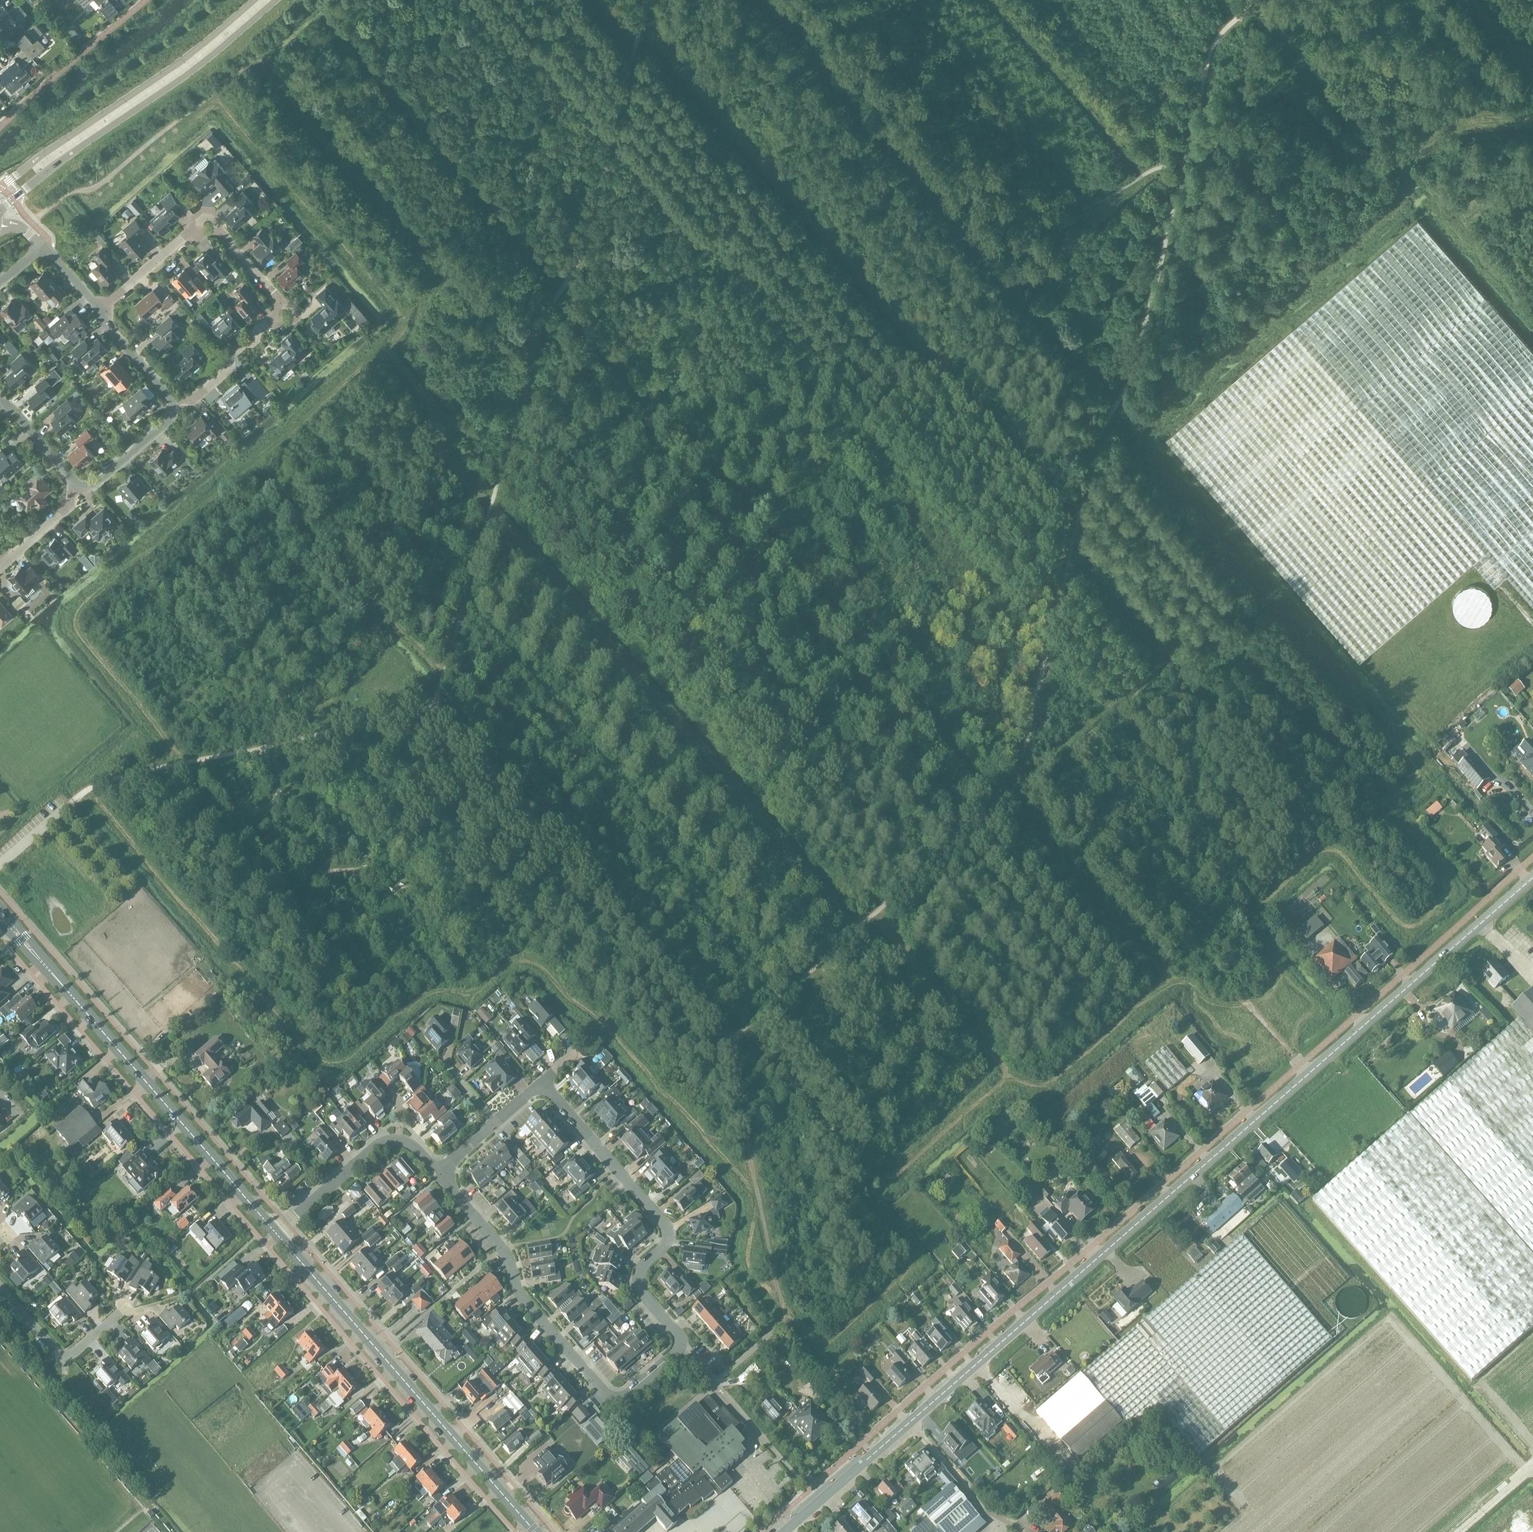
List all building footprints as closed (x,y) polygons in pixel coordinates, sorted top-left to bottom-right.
[(9,11),(0,2),(3,0),(0,0),(0,19),(9,11)] [(109,17),(127,2),(125,0),(95,0),(109,17)] [(16,39),(26,30),(25,30),(17,21),(27,13),(18,3),(9,11),(0,19),(0,20),(7,28),(6,29),(15,39),(16,39)] [(16,39),(24,47),(33,58),(43,49),(34,39),(43,31),(35,22),(25,30),(26,30),(16,39)] [(71,26),(67,30),(74,39),(79,35),(71,26)] [(14,58),(5,65),(22,84),(32,76),(24,66),(33,58),(24,47),(13,57),(14,58)] [(4,83),(12,93),(16,89),(22,84),(5,65),(0,70),(0,87),(4,83)] [(22,84),(16,89),(20,94),(26,89),(23,86),(22,84)] [(210,160),(197,171),(199,173),(192,179),(204,192),(215,182),(225,194),(236,184),(226,172),(227,172),(215,159),(212,162),(210,160)] [(248,174),(240,181),(244,185),(252,179),(248,174)] [(225,216),(236,228),(252,214),(245,206),(251,201),(243,191),(234,199),(239,205),(225,216)] [(163,233),(165,233),(171,228),(168,226),(180,216),(175,210),(181,205),(170,193),(162,200),(167,206),(151,220),(163,233)] [(134,199),(127,204),(132,210),(138,204),(134,199)] [(128,207),(121,213),(126,218),(132,212),(128,207)] [(125,228),(130,234),(120,242),(135,259),(148,248),(137,235),(144,229),(135,219),(125,228)] [(253,249),(265,263),(282,248),(270,235),(269,235),(263,228),(254,236),(260,243),(253,249)] [(301,234),(296,238),(300,243),(301,242),(303,241),(302,240),(305,238),(301,234)] [(93,270),(90,273),(96,279),(99,277),(106,284),(117,275),(107,264),(114,259),(103,246),(93,255),(99,262),(92,269),(93,270)] [(201,268),(209,278),(217,271),(221,277),(231,269),(223,260),(218,264),(207,252),(205,254),(204,253),(203,253),(195,260),(195,261),(197,263),(201,268)] [(287,260),(291,265),(278,277),(288,289),(305,275),(298,267),(304,261),(296,252),(287,260)] [(184,270),(173,279),(186,295),(194,288),(198,293),(206,286),(198,277),(193,280),(184,270)] [(31,283),(44,298),(49,293),(56,301),(66,292),(59,284),(56,287),(44,272),(31,283)] [(232,272),(228,276),(232,281),(237,277),(232,272)] [(238,276),(234,279),(238,284),(242,280),(238,276)] [(259,310),(249,298),(253,294),(244,284),(235,292),(241,299),(235,305),(248,320),(259,310)] [(325,306),(311,317),(315,322),(313,324),(318,329),(320,327),(324,332),(324,331),(328,336),(336,329),(332,325),(347,311),(326,287),(316,295),(325,306)] [(212,290),(203,298),(206,303),(216,294),(212,290)] [(153,291),(137,305),(146,316),(158,306),(159,308),(164,303),(161,300),(153,291)] [(169,293),(161,300),(164,303),(167,307),(175,301),(169,293)] [(11,300),(0,310),(17,330),(26,323),(24,322),(32,314),(23,304),(18,308),(11,300)] [(354,304),(350,308),(357,316),(361,313),(359,311),(360,310),(354,304)] [(199,311),(194,315),(198,320),(203,316),(199,311)] [(212,326),(225,340),(241,326),(228,312),(212,326)] [(61,318),(50,327),(58,335),(65,342),(71,337),(74,342),(80,336),(77,332),(79,330),(83,334),(81,335),(83,337),(88,332),(83,327),(86,324),(76,313),(65,322),(61,318)] [(48,314),(43,318),(48,323),(53,319),(48,314)] [(161,333),(153,340),(162,352),(179,337),(173,329),(178,325),(170,316),(156,328),(161,333)] [(42,321),(37,325),(41,329),(46,325),(42,321)] [(46,329),(42,333),(46,337),(50,334),(46,329)] [(276,370),(275,370),(281,376),(308,352),(298,340),(298,339),(292,332),(281,341),(287,347),(269,362),(276,370)] [(85,340),(73,350),(80,359),(84,356),(91,364),(107,349),(97,338),(89,345),(85,340)] [(35,339),(30,342),(36,349),(40,345),(35,339)] [(182,350),(187,356),(173,367),(183,379),(200,364),(194,357),(200,352),(191,342),(182,350)] [(5,377),(15,387),(20,383),(23,380),(30,374),(25,368),(30,363),(21,354),(11,363),(15,368),(5,377)] [(61,358),(57,362),(63,368),(67,364),(61,358)] [(118,366),(114,362),(101,373),(107,380),(111,377),(120,388),(132,378),(120,364),(118,366)] [(39,389),(29,399),(37,409),(51,397),(46,391),(52,385),(45,377),(36,385),(39,389)] [(228,394),(223,399),(237,414),(253,400),(252,399),(256,395),(259,399),(268,391),(256,377),(247,385),(246,383),(241,386),(239,383),(227,393),(228,394)] [(76,388),(71,392),(77,399),(82,395),(76,388)] [(123,413),(131,423),(134,421),(135,423),(140,418),(138,415),(148,406),(145,403),(150,398),(141,388),(123,404),(128,409),(123,413)] [(54,411),(58,416),(52,421),(62,432),(76,421),(71,415),(77,410),(67,399),(54,411)] [(192,424),(186,429),(198,443),(210,433),(214,437),(222,430),(212,418),(207,423),(202,418),(193,425),(192,424)] [(80,444),(69,454),(79,466),(84,461),(86,463),(95,455),(85,444),(93,437),(87,430),(76,440),(80,444)] [(226,430),(221,434),(225,439),(226,438),(230,435),(226,430)] [(230,435),(226,438),(231,444),(235,441),(230,435)] [(9,476),(24,464),(13,451),(7,456),(1,449),(0,450),(0,472),(2,475),(5,472),(9,476)] [(162,450),(150,461),(163,476),(175,465),(181,459),(173,450),(167,456),(162,450)] [(28,487),(17,497),(27,509),(35,503),(40,508),(47,502),(42,496),(51,489),(38,473),(25,484),(28,487)] [(133,481),(130,478),(119,487),(131,502),(148,487),(139,477),(133,481)] [(90,527),(102,542),(105,542),(112,536),(112,533),(108,529),(115,523),(103,509),(90,522),(85,517),(74,526),(81,535),(90,527)] [(55,538),(45,547),(58,562),(68,553),(70,556),(78,550),(69,540),(65,535),(57,540),(55,538)] [(85,553),(80,557),(84,561),(88,557),(85,553)] [(18,588),(22,592),(34,582),(33,581),(39,576),(31,566),(23,573),(19,569),(9,577),(13,583),(12,584),(12,586),(14,589),(16,590),(18,588)] [(22,606),(16,600),(12,603),(18,610),(22,606)] [(2,625),(13,616),(0,601),(0,623),(2,625)] [(1525,689),(1517,680),(1508,688),(1516,697),(1525,689)] [(1453,737),(1442,746),(1446,750),(1456,741),(1453,737)] [(1529,739),(1521,747),(1528,755),(1520,762),(1532,777),(1532,744),(1529,739)] [(1493,743),(1489,742),(1486,744),(1487,748),(1491,750),(1494,747),(1495,747),(1499,748),(1502,746),(1501,742),(1497,740),(1494,743),(1493,743)] [(1464,750),(1452,760),(1458,767),(1478,790),(1489,779),(1470,757),(1464,750)] [(1436,802),(1426,811),(1430,816),(1434,813),(1436,815),(1442,809),(1436,802)] [(1491,841),(1483,849),(1488,855),(1486,856),(1497,870),(1506,862),(1497,851),(1503,846),(1496,838),(1492,841),(1491,842),(1491,841)] [(1295,933),(1303,943),(1322,927),(1313,917),(1295,933)] [(1374,924),(1370,928),(1377,935),(1381,932),(1374,924)] [(1322,955),(1316,960),(1333,980),(1342,972),(1356,988),(1364,981),(1363,979),(1368,974),(1359,963),(1353,967),(1350,964),(1357,958),(1339,938),(1321,953),(1322,955)] [(1371,953),(1362,961),(1373,974),(1393,957),(1381,942),(1379,939),(1367,949),(1371,953)] [(1482,973),(1490,982),(1489,983),(1494,988),(1499,984),(1500,985),(1509,977),(1503,970),(1502,971),(1495,962),(1482,973)] [(13,982),(2,970),(0,971),(0,993),(13,982)] [(1410,1117),(1313,1201),(1474,1382),(1532,1330),(1532,990),(1512,1008),(1522,1019),(1410,1117)] [(1436,1011),(1452,1030),(1458,1025),(1459,1026),(1473,1014),(1456,994),(1436,1011)] [(0,1012),(0,1013),(5,1019),(10,1014),(12,1012),(21,1023),(37,1009),(27,998),(24,1001),(19,995),(5,1007),(0,1012)] [(541,1028),(547,1023),(559,1036),(564,1031),(549,1013),(550,1012),(540,1001),(529,1011),(535,1018),(533,1019),(541,1028)] [(513,1009),(522,1020),(526,1017),(516,1006),(513,1009)] [(480,1009),(476,1013),(480,1018),(485,1014),(480,1009)] [(443,1036),(449,1031),(438,1017),(428,1026),(432,1030),(424,1037),(437,1052),(448,1043),(448,1041),(443,1036)] [(511,1029),(514,1033),(514,1032),(538,1060),(543,1055),(535,1045),(534,1046),(530,1041),(536,1036),(522,1020),(511,1029)] [(53,1029),(50,1025),(48,1025),(46,1022),(35,1032),(31,1028),(21,1036),(32,1049),(36,1049),(39,1047),(55,1033),(53,1031),(53,1029)] [(514,1032),(514,1033),(504,1042),(517,1057),(523,1052),(527,1056),(526,1057),(533,1064),(538,1060),(514,1032)] [(411,1040),(406,1034),(401,1039),(406,1045),(411,1040)] [(468,1034),(459,1042),(464,1048),(458,1054),(471,1069),(484,1058),(471,1043),(473,1040),(468,1034)] [(1183,1044),(1200,1064),(1210,1056),(1193,1035),(1183,1044)] [(4,1045),(9,1040),(5,1036),(0,1040),(0,1048),(4,1045)] [(230,1075),(213,1056),(223,1048),(215,1039),(195,1056),(203,1065),(204,1064),(210,1071),(203,1077),(213,1089),(230,1075)] [(396,1039),(389,1045),(393,1050),(400,1044),(396,1039)] [(498,1043),(493,1048),(496,1051),(501,1047),(498,1043)] [(0,1051),(0,1056),(3,1060),(11,1053),(6,1046),(0,1051)] [(1146,1064),(1169,1092),(1189,1074),(1166,1047),(1146,1064)] [(81,1061),(75,1053),(73,1055),(66,1048),(61,1053),(56,1048),(46,1056),(56,1067),(58,1065),(65,1072),(70,1068),(71,1070),(75,1066),(76,1067),(78,1066),(77,1065),(81,1061)] [(497,1053),(501,1059),(507,1054),(502,1048),(497,1053)] [(610,1062),(612,1060),(605,1052),(602,1055),(605,1058),(600,1062),(605,1067),(610,1062)] [(1437,1064),(1435,1066),(1446,1079),(1449,1076),(1460,1066),(1449,1053),(1437,1064)] [(485,1084),(493,1094),(500,1088),(502,1090),(516,1079),(499,1059),(485,1071),(492,1078),(485,1084)] [(570,1081),(577,1090),(592,1077),(588,1072),(593,1067),(586,1059),(576,1068),(580,1072),(570,1081)] [(384,1076),(379,1080),(386,1089),(399,1078),(398,1078),(406,1072),(405,1072),(398,1063),(392,1069),(389,1065),(385,1065),(381,1069),(381,1072),(384,1076)] [(409,1069),(405,1072),(406,1072),(398,1078),(399,1078),(414,1095),(422,1088),(420,1085),(421,1084),(421,1080),(419,1078),(420,1077),(420,1075),(420,1073),(420,1070),(416,1067),(415,1067),(413,1066),(410,1066),(409,1066),(407,1067),(409,1069)] [(24,1070),(16,1077),(25,1087),(33,1080),(24,1070)] [(621,1070),(616,1074),(621,1080),(626,1075),(621,1070)] [(626,1075),(621,1080),(626,1085),(631,1081),(626,1075)] [(592,1077),(577,1090),(585,1099),(596,1090),(600,1095),(609,1086),(602,1078),(597,1083),(592,1077)] [(95,1088),(88,1080),(78,1089),(85,1097),(84,1098),(94,1109),(100,1104),(101,1105),(105,1102),(105,1100),(110,1095),(100,1084),(95,1088)] [(364,1083),(361,1086),(372,1099),(372,1098),(381,1109),(385,1106),(381,1102),(386,1097),(382,1093),(386,1089),(379,1080),(374,1085),(372,1082),(369,1082),(365,1082),(364,1083)] [(1195,1097),(1209,1113),(1227,1098),(1215,1082),(1210,1087),(1209,1086),(1195,1097)] [(1134,1094),(1155,1118),(1160,1113),(1153,1104),(1159,1099),(1151,1090),(1150,1091),(1145,1085),(1134,1094)] [(339,1086),(335,1089),(339,1095),(343,1091),(339,1086)] [(433,1101),(422,1088),(414,1095),(418,1100),(409,1107),(416,1116),(433,1101)] [(609,1100),(596,1111),(603,1120),(619,1107),(623,1103),(619,1098),(621,1096),(614,1088),(605,1096),(609,1100)] [(360,1101),(355,1105),(364,1115),(368,1111),(375,1119),(376,1118),(378,1120),(384,1114),(383,1112),(383,1111),(381,1109),(372,1098),(372,1099),(364,1105),(360,1101)] [(433,1101),(416,1116),(423,1124),(431,1117),(435,1122),(446,1112),(442,1107),(435,1099),(433,1101)] [(646,1101),(640,1106),(644,1110),(650,1106),(646,1101)] [(242,1128),(246,1125),(251,1120),(261,1132),(271,1124),(265,1117),(271,1112),(263,1102),(251,1112),(247,1107),(237,1115),(233,1118),(235,1120),(234,1121),(234,1122),(234,1123),(235,1123),(235,1124),(235,1125),(236,1125),(237,1126),(238,1126),(239,1126),(240,1126),(242,1128)] [(619,1107),(603,1120),(611,1129),(624,1118),(628,1122),(637,1114),(633,1110),(631,1112),(623,1103),(619,1107)] [(303,1104),(297,1109),(302,1115),(308,1110),(303,1104)] [(349,1118),(346,1121),(358,1134),(366,1126),(359,1119),(364,1115),(355,1105),(346,1113),(349,1118)] [(84,1137),(96,1126),(79,1106),(78,1107),(79,1108),(55,1129),(72,1148),(84,1137)] [(651,1106),(646,1110),(653,1118),(658,1113),(651,1106)] [(525,1125),(532,1134),(547,1121),(540,1112),(525,1125)] [(433,1135),(442,1145),(456,1133),(451,1127),(457,1122),(448,1113),(438,1122),(442,1127),(433,1135)] [(334,1123),(329,1128),(338,1137),(343,1133),(349,1141),(358,1134),(346,1121),(342,1116),(334,1123)] [(622,1141),(629,1150),(645,1137),(640,1131),(648,1125),(641,1117),(629,1127),(633,1132),(622,1141)] [(1181,1137),(1172,1126),(1166,1119),(1157,1127),(1152,1122),(1145,1128),(1164,1151),(1181,1137)] [(102,1134),(111,1144),(113,1142),(120,1151),(133,1140),(118,1121),(102,1134)] [(531,1142),(535,1146),(554,1129),(547,1121),(532,1134),(536,1138),(531,1142)] [(281,1139),(290,1132),(281,1122),(273,1129),(281,1139)] [(101,1132),(96,1126),(84,1137),(89,1143),(101,1132)] [(323,1127),(315,1134),(321,1141),(313,1147),(326,1162),(337,1152),(328,1141),(333,1137),(323,1127)] [(542,1145),(546,1150),(561,1137),(554,1129),(535,1146),(538,1149),(542,1145)] [(645,1137),(629,1150),(637,1159),(648,1150),(652,1154),(664,1144),(657,1136),(655,1138),(650,1132),(645,1137)] [(678,1135),(673,1139),(678,1145),(683,1141),(678,1135)] [(561,1137),(546,1150),(550,1155),(547,1157),(554,1165),(563,1158),(559,1153),(568,1145),(561,1137)] [(504,1142),(512,1151),(517,1147),(509,1138),(504,1142)] [(1113,1164),(1129,1182),(1147,1165),(1124,1139),(1116,1147),(1122,1155),(1117,1159),(1118,1160),(1113,1164)] [(495,1150),(492,1153),(505,1168),(513,1161),(506,1153),(509,1151),(500,1142),(494,1147),(495,1150)] [(1259,1152),(1270,1164),(1276,1158),(1277,1159),(1278,1158),(1267,1145),(1259,1152)] [(512,1151),(519,1159),(524,1155),(517,1147),(512,1151)] [(648,1171),(656,1180),(671,1167),(676,1163),(672,1157),(664,1149),(654,1158),(658,1162),(648,1171)] [(119,1158),(120,1160),(128,1153),(126,1151),(123,1154),(119,1158)] [(140,1153),(123,1168),(133,1179),(128,1183),(137,1194),(142,1189),(143,1190),(155,1180),(156,1180),(158,1178),(158,1177),(159,1177),(159,1176),(160,1175),(160,1174),(160,1173),(160,1172),(160,1171),(160,1170),(159,1170),(159,1169),(154,1163),(151,1165),(140,1153)] [(492,1153),(483,1160),(497,1175),(505,1168),(492,1153)] [(524,1155),(519,1159),(517,1161),(524,1169),(531,1163),(524,1155)] [(567,1174),(572,1179),(587,1166),(579,1157),(568,1167),(564,1162),(552,1173),(559,1181),(567,1174)] [(267,1165),(263,1168),(265,1171),(268,1174),(267,1175),(274,1183),(278,1180),(285,1175),(290,1181),(300,1172),(295,1165),(291,1169),(287,1163),(284,1160),(279,1165),(277,1167),(272,1161),(267,1165)] [(393,1163),(390,1166),(406,1185),(410,1182),(408,1180),(414,1175),(401,1160),(395,1165),(393,1163)] [(477,1161),(473,1165),(479,1171),(488,1182),(497,1175),(483,1160),(479,1163),(477,1161)] [(1283,1165),(1297,1181),(1301,1177),(1287,1161),(1283,1165)] [(471,1171),(467,1174),(480,1189),(488,1182),(479,1171),(473,1165),(469,1168),(471,1171)] [(388,1170),(382,1176),(396,1191),(402,1186),(403,1188),(406,1185),(390,1166),(387,1169),(388,1170)] [(587,1166),(572,1179),(577,1185),(569,1192),(576,1200),(588,1189),(584,1185),(595,1175),(587,1166)] [(1238,1199),(1244,1206),(1248,1203),(1245,1200),(1246,1200),(1262,1186),(1243,1166),(1230,1178),(1242,1191),(1238,1194),(1241,1196),(1238,1199)] [(671,1167),(656,1180),(664,1189),(674,1180),(678,1185),(688,1176),(681,1168),(675,1173),(671,1167)] [(518,1178),(515,1180),(519,1185),(522,1182),(526,1179),(530,1175),(527,1172),(526,1171),(518,1178)] [(539,1179),(533,1172),(533,1173),(530,1175),(526,1179),(532,1186),(539,1179)] [(674,1201),(684,1212),(699,1199),(693,1192),(698,1188),(696,1186),(705,1178),(700,1172),(689,1181),(693,1185),(689,1188),(674,1201)] [(375,1179),(372,1182),(388,1200),(392,1198),(390,1196),(396,1191),(382,1176),(377,1181),(375,1179)] [(544,1186),(540,1181),(536,1184),(541,1189),(544,1186)] [(370,1186),(364,1191),(377,1207),(379,1209),(385,1203),(388,1200),(372,1182),(369,1184),(370,1186)] [(0,1183),(0,1202),(3,1199),(6,1201),(9,1197),(8,1195),(10,1194),(0,1183)] [(1038,1195),(1039,1195),(1030,1185),(1023,1191),(1032,1201),(1032,1200),(1038,1195)] [(1044,1187),(1038,1192),(1042,1197),(1048,1192),(1044,1187)] [(502,1188),(497,1192),(501,1197),(506,1192),(502,1188)] [(170,1204),(180,1215),(197,1200),(187,1189),(177,1198),(171,1190),(154,1204),(161,1212),(170,1204)] [(544,1193),(540,1189),(535,1193),(539,1197),(544,1193)] [(32,1190),(26,1195),(28,1197),(30,1199),(35,1194),(32,1190)] [(1297,1190),(1292,1194),(1299,1202),(1304,1197),(1297,1190)] [(497,1211),(505,1220),(520,1206),(516,1202),(519,1199),(512,1191),(502,1199),(506,1204),(497,1211)] [(1068,1209),(1079,1222),(1094,1209),(1079,1193),(1069,1203),(1062,1195),(1052,1205),(1061,1215),(1068,1209)] [(414,1215),(416,1217),(433,1203),(426,1194),(413,1205),(418,1211),(414,1215)] [(1204,1220),(1215,1232),(1244,1206),(1238,1199),(1234,1194),(1204,1220)] [(364,1196),(355,1203),(361,1210),(369,1203),(364,1196)] [(708,1215),(689,1221),(694,1236),(713,1230),(711,1222),(720,1219),(717,1211),(727,1205),(722,1196),(711,1203),(714,1209),(707,1213),(708,1215)] [(21,1215),(29,1224),(42,1213),(30,1199),(28,1197),(11,1211),(17,1218),(21,1215)] [(1284,1200),(1243,1236),(1334,1341),(1345,1330),(1322,1302),(1350,1278),(1284,1200)] [(422,1216),(427,1222),(440,1211),(433,1203),(416,1217),(418,1220),(422,1216)] [(342,1215),(346,1220),(356,1211),(351,1206),(342,1215)] [(520,1206),(505,1220),(512,1228),(520,1220),(524,1225),(534,1217),(527,1208),(523,1211),(520,1206)] [(1047,1223),(1040,1229),(1046,1235),(1047,1234),(1053,1241),(1057,1237),(1061,1242),(1062,1241),(1063,1241),(1071,1235),(1060,1222),(1059,1223),(1047,1210),(1040,1216),(1047,1223)] [(428,1231),(430,1234),(447,1219),(440,1211),(427,1222),(432,1227),(428,1231)] [(628,1224),(624,1228),(637,1243),(646,1235),(640,1228),(645,1224),(634,1211),(625,1220),(628,1224)] [(447,1219),(430,1234),(432,1236),(435,1234),(440,1240),(454,1227),(447,1219)] [(327,1235),(335,1244),(352,1230),(343,1220),(331,1231),(327,1235)] [(207,1229),(201,1223),(191,1231),(201,1242),(206,1238),(210,1243),(212,1242),(218,1249),(231,1237),(217,1221),(207,1229)] [(994,1227),(1001,1235),(1007,1229),(1000,1221),(994,1227)] [(1027,1230),(1034,1239),(1026,1246),(1040,1261),(1052,1251),(1041,1239),(1046,1235),(1035,1223),(1027,1230)] [(363,1236),(361,1237),(365,1242),(375,1234),(379,1230),(375,1225),(371,1229),(363,1236)] [(407,1225),(400,1231),(405,1236),(411,1230),(407,1225)] [(611,1231),(607,1235),(617,1248),(622,1244),(628,1251),(635,1245),(637,1243),(624,1228),(622,1230),(616,1228),(611,1231)] [(352,1230),(335,1244),(344,1254),(348,1251),(360,1240),(359,1239),(361,1237),(363,1236),(360,1233),(356,1235),(352,1230)] [(376,1234),(366,1243),(370,1248),(381,1239),(376,1234)] [(1273,1270),(1243,1236),(1204,1271),(1081,1375),(1041,1409),(1037,1413),(1061,1441),(1078,1460),(1124,1421),(1130,1427),(1155,1405),(1199,1455),(1334,1341),(1273,1270)] [(28,1248),(43,1265),(59,1251),(47,1237),(38,1245),(35,1242),(28,1248)] [(405,1241),(412,1249),(417,1245),(409,1237),(405,1241)] [(1214,1241),(1208,1247),(1214,1254),(1221,1249),(1220,1248),(1217,1245),(1216,1243),(1214,1241)] [(452,1243),(448,1245),(465,1265),(475,1256),(462,1242),(455,1247),(452,1243)] [(549,1243),(529,1247),(531,1260),(544,1257),(545,1263),(553,1262),(553,1263),(558,1262),(554,1242),(549,1243)] [(1013,1266),(1007,1271),(1003,1274),(1015,1288),(1029,1276),(1024,1269),(1016,1260),(1020,1256),(1008,1242),(999,1250),(1013,1266)] [(417,1245),(412,1249),(420,1258),(427,1252),(419,1243),(417,1245)] [(962,1243),(952,1251),(959,1259),(969,1251),(962,1243)] [(449,1253),(443,1258),(456,1273),(465,1265),(448,1245),(445,1248),(449,1253)] [(688,1271),(701,1273),(704,1252),(710,1253),(711,1247),(697,1245),(696,1251),(686,1249),(684,1263),(689,1264),(688,1271)] [(599,1266),(615,1271),(618,1272),(622,1260),(614,1257),(616,1252),(600,1246),(599,1251),(598,1251),(595,1252),(592,1261),(594,1264),(599,1266)] [(714,1247),(713,1254),(726,1256),(727,1249),(714,1247)] [(1195,1247),(1187,1254),(1195,1263),(1202,1256),(1195,1247)] [(79,1249),(70,1257),(76,1263),(84,1255),(79,1249)] [(355,1260),(351,1263),(357,1270),(360,1273),(376,1258),(381,1254),(376,1249),(372,1253),(368,1249),(355,1260)] [(11,1268),(24,1283),(26,1280),(29,1280),(32,1278),(32,1275),(40,1269),(24,1251),(17,1257),(21,1260),(11,1268)] [(389,1271),(392,1269),(400,1261),(395,1256),(385,1265),(389,1271)] [(121,1280),(126,1283),(139,1264),(131,1258),(128,1264),(118,1257),(107,1273),(109,1274),(108,1275),(112,1279),(114,1277),(120,1281),(121,1280)] [(376,1258),(360,1273),(368,1282),(384,1268),(376,1258)] [(456,1273),(443,1258),(437,1263),(433,1258),(430,1261),(446,1281),(456,1273)] [(400,1261),(392,1269),(396,1274),(407,1264),(403,1259),(400,1261)] [(181,1262),(177,1265),(181,1270),(185,1266),(181,1262)] [(553,1262),(545,1263),(532,1266),(535,1279),(547,1276),(549,1283),(561,1281),(559,1269),(554,1270),(553,1263),(553,1262)] [(579,1262),(573,1264),(576,1275),(582,1273),(579,1262)] [(136,1292),(139,1288),(150,1295),(159,1281),(148,1273),(152,1267),(145,1263),(129,1287),(136,1292)] [(236,1289),(239,1286),(244,1293),(263,1277),(253,1264),(252,1265),(245,1271),(245,1272),(243,1274),(239,1268),(237,1267),(220,1281),(221,1283),(228,1290),(233,1286),(236,1289)] [(615,1271),(599,1266),(595,1278),(601,1279),(599,1285),(618,1291),(622,1279),(613,1276),(615,1271)] [(660,1279),(675,1296),(681,1290),(687,1297),(696,1289),(685,1277),(680,1281),(671,1270),(660,1279)] [(584,1272),(579,1277),(584,1282),(588,1278),(584,1272)] [(378,1288),(386,1297),(403,1282),(400,1278),(398,1279),(393,1274),(378,1288)] [(490,1274),(480,1282),(497,1302),(500,1299),(496,1294),(503,1289),(490,1274)] [(993,1290),(998,1286),(989,1276),(982,1282),(986,1287),(978,1295),(991,1310),(996,1305),(997,1306),(998,1305),(997,1304),(1002,1300),(993,1290)] [(48,1277),(44,1280),(49,1286),(53,1283),(48,1277)] [(410,1291),(415,1296),(426,1286),(421,1281),(410,1291)] [(1119,1302),(1113,1308),(1122,1318),(1128,1313),(1129,1313),(1140,1303),(1153,1291),(1144,1281),(1131,1292),(1127,1288),(1115,1298),(1119,1302)] [(86,1282),(77,1290),(73,1286),(66,1292),(85,1313),(92,1307),(88,1304),(98,1295),(86,1282)] [(403,1282),(386,1297),(394,1307),(398,1304),(409,1293),(405,1288),(407,1287),(406,1285),(403,1282)] [(480,1282),(471,1290),(484,1305),(490,1300),(494,1304),(497,1302),(480,1282)] [(53,1283),(49,1286),(57,1296),(61,1292),(53,1283)] [(703,1295),(710,1289),(707,1285),(701,1284),(697,1288),(703,1295)] [(565,1285),(550,1298),(559,1308),(569,1300),(573,1304),(578,1299),(579,1299),(582,1296),(575,1287),(571,1291),(565,1285)] [(954,1285),(949,1289),(955,1297),(961,1292),(954,1285)] [(1337,1310),(1341,1315),(1345,1317),(1350,1318),(1355,1318),(1360,1315),(1364,1312),(1366,1307),(1366,1302),(1365,1297),(1362,1293),(1358,1290),(1353,1288),(1348,1288),(1343,1290),(1338,1294),(1336,1299),(1335,1304),(1337,1310)] [(471,1290),(462,1298),(479,1317),(482,1314),(478,1310),(484,1305),(471,1290)] [(412,1302),(421,1312),(429,1305),(428,1304),(431,1301),(423,1292),(412,1302)] [(698,1292),(692,1297),(695,1301),(701,1296),(698,1292)] [(912,1298),(918,1305),(923,1301),(917,1293),(912,1298)] [(269,1312),(263,1317),(266,1320),(286,1303),(278,1294),(264,1306),(269,1312)] [(573,1304),(563,1313),(571,1323),(581,1314),(585,1319),(591,1314),(603,1304),(608,1300),(603,1294),(598,1298),(590,1305),(587,1302),(584,1305),(579,1299),(578,1299),(573,1304)] [(692,1309),(700,1318),(713,1307),(708,1302),(711,1299),(708,1296),(692,1309)] [(66,1298),(50,1312),(62,1327),(71,1318),(74,1322),(81,1316),(66,1298)] [(479,1317),(462,1298),(453,1306),(466,1321),(472,1316),(476,1320),(479,1317)] [(972,1308),(965,1300),(963,1298),(955,1306),(959,1311),(952,1317),(965,1332),(975,1323),(969,1316),(967,1313),(972,1308)] [(444,1302),(438,1307),(442,1312),(448,1306),(444,1302)] [(214,1303),(207,1309),(212,1314),(219,1308),(214,1303)] [(266,1320),(260,1325),(264,1329),(269,1324),(274,1330),(280,1325),(294,1313),(286,1303),(266,1320)] [(170,1315),(166,1312),(160,1317),(171,1330),(176,1326),(179,1330),(190,1320),(179,1307),(170,1315)] [(700,1318),(707,1326),(723,1312),(720,1309),(717,1312),(713,1307),(700,1318)] [(229,1318),(235,1324),(246,1314),(240,1308),(229,1318)] [(485,1322),(482,1325),(486,1330),(489,1328),(493,1332),(490,1334),(494,1339),(512,1323),(505,1315),(506,1313),(502,1308),(492,1316),(491,1314),(484,1320),(485,1322)] [(616,1309),(611,1314),(616,1321),(622,1316),(616,1309)] [(425,1324),(416,1332),(436,1355),(448,1344),(453,1341),(442,1328),(441,1327),(446,1322),(435,1310),(434,1311),(430,1314),(422,1321),(425,1324)] [(1105,1310),(1099,1316),(1104,1320),(1110,1315),(1105,1310)] [(707,1326),(714,1334),(727,1323),(722,1318),(726,1315),(723,1312),(707,1326)] [(222,1313),(215,1319),(219,1323),(222,1321),(226,1317),(222,1313)] [(591,1314),(585,1319),(575,1327),(584,1337),(594,1329),(598,1334),(608,1325),(600,1316),(596,1320),(591,1314)] [(939,1318),(932,1324),(936,1328),(927,1335),(941,1352),(952,1343),(943,1333),(948,1329),(939,1318)] [(141,1336),(154,1350),(157,1348),(159,1348),(162,1345),(162,1343),(170,1336),(154,1319),(147,1324),(151,1328),(141,1336)] [(512,1323),(494,1339),(498,1344),(501,1341),(505,1346),(510,1342),(514,1347),(526,1336),(522,1331),(520,1332),(512,1323)] [(714,1334),(721,1343),(737,1329),(735,1326),(731,1329),(727,1323),(714,1334)] [(274,1334),(278,1339),(288,1331),(283,1326),(274,1334)] [(469,1327),(462,1333),(466,1338),(473,1333),(469,1327)] [(249,1328),(243,1333),(246,1337),(252,1332),(249,1328)] [(630,1329),(626,1332),(644,1353),(648,1350),(647,1348),(651,1344),(639,1331),(638,1332),(636,1331),(633,1333),(630,1329)] [(737,1329),(721,1343),(729,1351),(741,1340),(736,1334),(740,1332),(737,1329)] [(252,1332),(246,1337),(249,1341),(255,1336),(252,1332)] [(295,1338),(306,1351),(318,1341),(311,1332),(305,1337),(302,1333),(295,1338)] [(626,1332),(618,1339),(634,1359),(639,1355),(640,1357),(644,1353),(626,1332)] [(912,1336),(918,1343),(919,1342),(923,1339),(917,1332),(912,1336)] [(128,1348),(119,1356),(131,1370),(140,1362),(145,1367),(152,1361),(132,1338),(125,1344),(128,1348)] [(618,1346),(613,1350),(628,1367),(632,1364),(630,1362),(634,1359),(618,1339),(614,1342),(618,1346)] [(518,1366),(522,1371),(540,1355),(532,1346),(534,1345),(529,1340),(517,1350),(521,1355),(517,1359),(521,1364),(518,1366)] [(240,1344),(244,1349),(248,1346),(244,1341),(240,1344)] [(318,1341),(306,1351),(309,1354),(305,1358),(310,1364),(326,1350),(318,1341)] [(909,1351),(905,1354),(910,1359),(913,1356),(917,1360),(922,1367),(922,1368),(933,1359),(933,1358),(932,1358),(919,1342),(918,1343),(909,1351)] [(448,1344),(436,1355),(435,1356),(441,1362),(442,1362),(445,1365),(453,1358),(454,1360),(462,1353),(457,1347),(453,1350),(448,1344)] [(628,1367),(613,1350),(609,1346),(606,1349),(610,1353),(606,1356),(608,1358),(606,1359),(618,1373),(622,1369),(623,1371),(628,1367)] [(901,1350),(897,1353),(907,1363),(910,1360),(910,1359),(905,1354),(901,1349),(901,1350)] [(477,1351),(470,1356),(475,1362),(482,1356),(477,1351)] [(907,1363),(897,1353),(892,1357),(894,1359),(891,1361),(896,1367),(886,1375),(898,1389),(909,1379),(900,1369),(907,1363)] [(1038,1363),(1030,1370),(1040,1381),(1043,1385),(1050,1380),(1047,1377),(1061,1364),(1053,1354),(1046,1360),(1043,1357),(1038,1362),(1038,1363)] [(540,1355),(522,1371),(526,1376),(529,1373),(533,1378),(538,1374),(542,1379),(554,1368),(549,1363),(548,1364),(540,1355)] [(488,1356),(482,1361),(488,1367),(493,1362),(488,1356)] [(106,1368),(96,1376),(107,1389),(117,1381),(122,1387),(129,1381),(124,1375),(109,1358),(102,1364),(106,1368)] [(154,1361),(148,1367),(155,1376),(162,1370),(154,1361)] [(501,1361),(496,1366),(500,1370),(505,1366),(501,1361)] [(281,1365),(275,1371),(279,1375),(285,1370),(281,1365)] [(322,1391),(328,1398),(335,1393),(351,1379),(343,1370),(339,1374),(331,1365),(321,1374),(330,1384),(322,1391)] [(1071,1366),(1066,1370),(1070,1375),(1075,1371),(1071,1366)] [(515,1367),(510,1371),(514,1375),(519,1371),(515,1367)] [(478,1376),(479,1377),(492,1392),(499,1386),(485,1369),(478,1376)] [(865,1369),(861,1373),(870,1383),(874,1379),(869,1373),(865,1369)] [(285,1370),(279,1375),(279,1376),(283,1380),(289,1374),(285,1370)] [(545,1398),(549,1403),(568,1387),(560,1378),(561,1377),(557,1371),(545,1382),(549,1387),(544,1391),(548,1395),(545,1398)] [(479,1377),(466,1388),(462,1392),(473,1404),(479,1399),(481,1401),(492,1392),(479,1377)] [(351,1379),(335,1393),(342,1402),(358,1388),(351,1379)] [(883,1402),(868,1385),(856,1395),(871,1412),(883,1402)] [(568,1387),(549,1403),(554,1407),(557,1405),(561,1409),(565,1405),(569,1410),(581,1400),(577,1394),(575,1396),(568,1387)] [(503,1403),(509,1410),(514,1416),(515,1417),(524,1409),(512,1395),(503,1403)] [(654,1518),(667,1531),(677,1523),(673,1519),(677,1516),(688,1506),(690,1508),(700,1500),(702,1502),(713,1492),(717,1496),(720,1493),(731,1484),(732,1483),(731,1482),(723,1473),(731,1466),(739,1459),(744,1454),(738,1448),(748,1440),(740,1431),(743,1428),(730,1416),(723,1407),(720,1410),(708,1396),(697,1406),(696,1404),(692,1408),(677,1421),(677,1420),(660,1434),(661,1435),(658,1437),(679,1460),(668,1470),(667,1469),(655,1478),(656,1479),(646,1488),(651,1494),(634,1509),(632,1508),(621,1518),(622,1519),(611,1528),(610,1528),(610,1529),(606,1531),(638,1531),(654,1518)] [(760,1407),(774,1423),(784,1413),(770,1398),(760,1407)] [(317,1408),(322,1415),(332,1406),(327,1400),(317,1408)] [(810,1400),(799,1411),(821,1435),(832,1425),(810,1400)] [(967,1411),(965,1413),(973,1423),(982,1433),(980,1434),(985,1440),(997,1429),(996,1428),(1001,1424),(979,1400),(967,1411)] [(350,1410),(355,1415),(364,1407),(360,1401),(350,1410)] [(302,1403),(293,1411),(302,1421),(311,1413),(307,1409),(302,1403)] [(313,1403),(307,1409),(311,1413),(316,1409),(317,1408),(313,1403)] [(529,1410),(528,1411),(533,1417),(537,1413),(532,1407),(529,1410)] [(360,1414),(371,1427),(383,1417),(376,1408),(370,1413),(367,1409),(360,1414)] [(316,1409),(311,1413),(315,1418),(320,1414),(316,1409)] [(489,1423),(497,1432),(510,1420),(509,1420),(514,1416),(509,1410),(504,1414),(502,1411),(489,1423)] [(821,1435),(799,1411),(787,1421),(810,1445),(821,1435)] [(596,1415),(587,1423),(603,1441),(612,1433),(596,1415)] [(374,1430),(370,1434),(375,1440),(376,1438),(378,1441),(382,1438),(380,1435),(391,1426),(383,1417),(371,1427),(374,1430)] [(947,1438),(942,1443),(943,1443),(952,1454),(952,1455),(953,1455),(960,1463),(965,1459),(959,1452),(970,1442),(969,1442),(965,1438),(953,1424),(954,1424),(953,1423),(942,1433),(942,1434),(943,1433),(947,1438)] [(1008,1423),(1002,1428),(1008,1435),(1009,1434),(1014,1430),(1008,1423)] [(503,1445),(510,1453),(523,1441),(525,1442),(525,1443),(529,1448),(542,1438),(537,1432),(527,1440),(520,1432),(517,1434),(516,1433),(503,1445)] [(346,1441),(340,1446),(348,1455),(354,1450),(346,1441)] [(390,1465),(393,1469),(413,1452),(405,1443),(394,1452),(399,1457),(390,1465)] [(543,1471),(537,1475),(546,1486),(550,1482),(552,1485),(568,1471),(566,1469),(567,1468),(558,1457),(557,1458),(548,1448),(533,1462),(539,1469),(540,1468),(543,1471)] [(912,1459),(911,1459),(912,1460),(904,1466),(919,1484),(933,1472),(938,1477),(945,1471),(946,1470),(938,1461),(934,1464),(922,1450),(915,1457),(915,1456),(914,1456),(915,1457),(912,1459)] [(627,1451),(621,1456),(632,1468),(640,1477),(646,1472),(627,1451)] [(413,1452),(393,1469),(397,1474),(406,1466),(411,1471),(421,1462),(413,1452)] [(660,1461),(648,1472),(651,1476),(664,1465),(660,1461)] [(416,1480),(424,1489),(436,1479),(428,1469),(416,1480)] [(945,1471),(941,1474),(951,1485),(956,1490),(959,1487),(945,1471)] [(639,1479),(644,1485),(652,1478),(647,1472),(639,1479)] [(980,1478),(974,1483),(980,1490),(986,1484),(980,1478)] [(419,1493),(415,1496),(419,1501),(428,1494),(432,1498),(444,1488),(436,1479),(424,1489),(419,1493)] [(895,1482),(896,1483),(891,1488),(886,1482),(877,1490),(888,1502),(896,1494),(901,1489),(903,1491),(904,1490),(896,1481),(895,1482)] [(587,1498),(588,1499),(586,1501),(577,1491),(574,1494),(573,1493),(572,1494),(572,1495),(569,1498),(573,1501),(565,1508),(564,1509),(564,1510),(564,1511),(564,1512),(564,1513),(564,1514),(565,1515),(566,1515),(567,1516),(568,1516),(569,1516),(570,1516),(570,1515),(571,1515),(574,1518),(574,1519),(575,1519),(576,1519),(577,1519),(578,1519),(579,1519),(597,1503),(603,1510),(604,1510),(607,1507),(615,1500),(602,1485),(587,1498)] [(912,1531),(975,1531),(985,1523),(979,1516),(965,1501),(956,1490),(951,1485),(943,1492),(917,1514),(922,1520),(915,1527),(917,1528),(912,1531)] [(415,1488),(411,1492),(415,1496),(419,1493),(415,1488)] [(1053,1523),(1045,1530),(1047,1531),(1068,1531),(1074,1527),(1066,1517),(1069,1513),(1061,1504),(1064,1501),(1057,1493),(1046,1503),(1045,1501),(1035,1509),(1042,1517),(1045,1514),(1053,1523)] [(437,1514),(427,1523),(431,1528),(432,1528),(438,1523),(442,1519),(458,1505),(450,1495),(438,1506),(433,1510),(437,1514)] [(903,1514),(901,1516),(904,1519),(917,1507),(909,1498),(898,1508),(903,1514)] [(1124,1501),(1118,1507),(1124,1514),(1130,1508),(1124,1501)] [(848,1511),(850,1513),(856,1521),(858,1519),(870,1531),(873,1531),(886,1520),(883,1517),(874,1507),(870,1510),(863,1502),(862,1503),(861,1502),(859,1504),(858,1503),(848,1511)] [(458,1505),(446,1515),(450,1520),(454,1524),(466,1514),(458,1505)] [(889,1511),(883,1517),(886,1520),(889,1524),(896,1518),(889,1511)] [(598,1521),(604,1529),(612,1523),(605,1515),(598,1521)] [(442,1519),(438,1523),(442,1527),(446,1523),(442,1519)] [(840,1521),(831,1530),(833,1531),(850,1531),(840,1521)]
